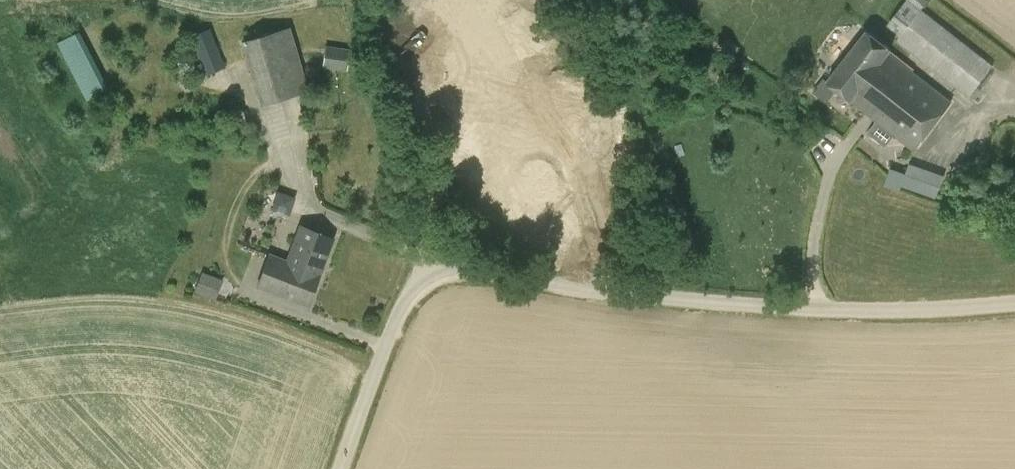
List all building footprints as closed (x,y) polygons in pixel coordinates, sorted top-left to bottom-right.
[(969,96),(993,66),(921,10),(897,40),(969,96)] [(308,90),(289,26),(241,40),(260,104),(308,90)] [(224,67),(210,29),(190,36),(205,74),(224,67)] [(60,41),(90,99),(110,89),(80,30),(60,41)] [(850,100),(887,52),(891,48),(867,30),(827,82),(850,100)] [(322,67),(347,70),(350,49),(325,46),(322,67)] [(887,52),(850,100),(915,151),(952,101),(887,52)] [(914,189),(922,167),(908,163),(900,185),(914,189)] [(299,271),(317,277),(332,238),(299,225),(285,261),(268,254),(265,261),(298,274),(299,271)] [(298,274),(265,261),(256,287),(306,306),(317,277),(299,271),(298,274)] [(194,291),(215,299),(222,280),(202,272),(194,291)]
